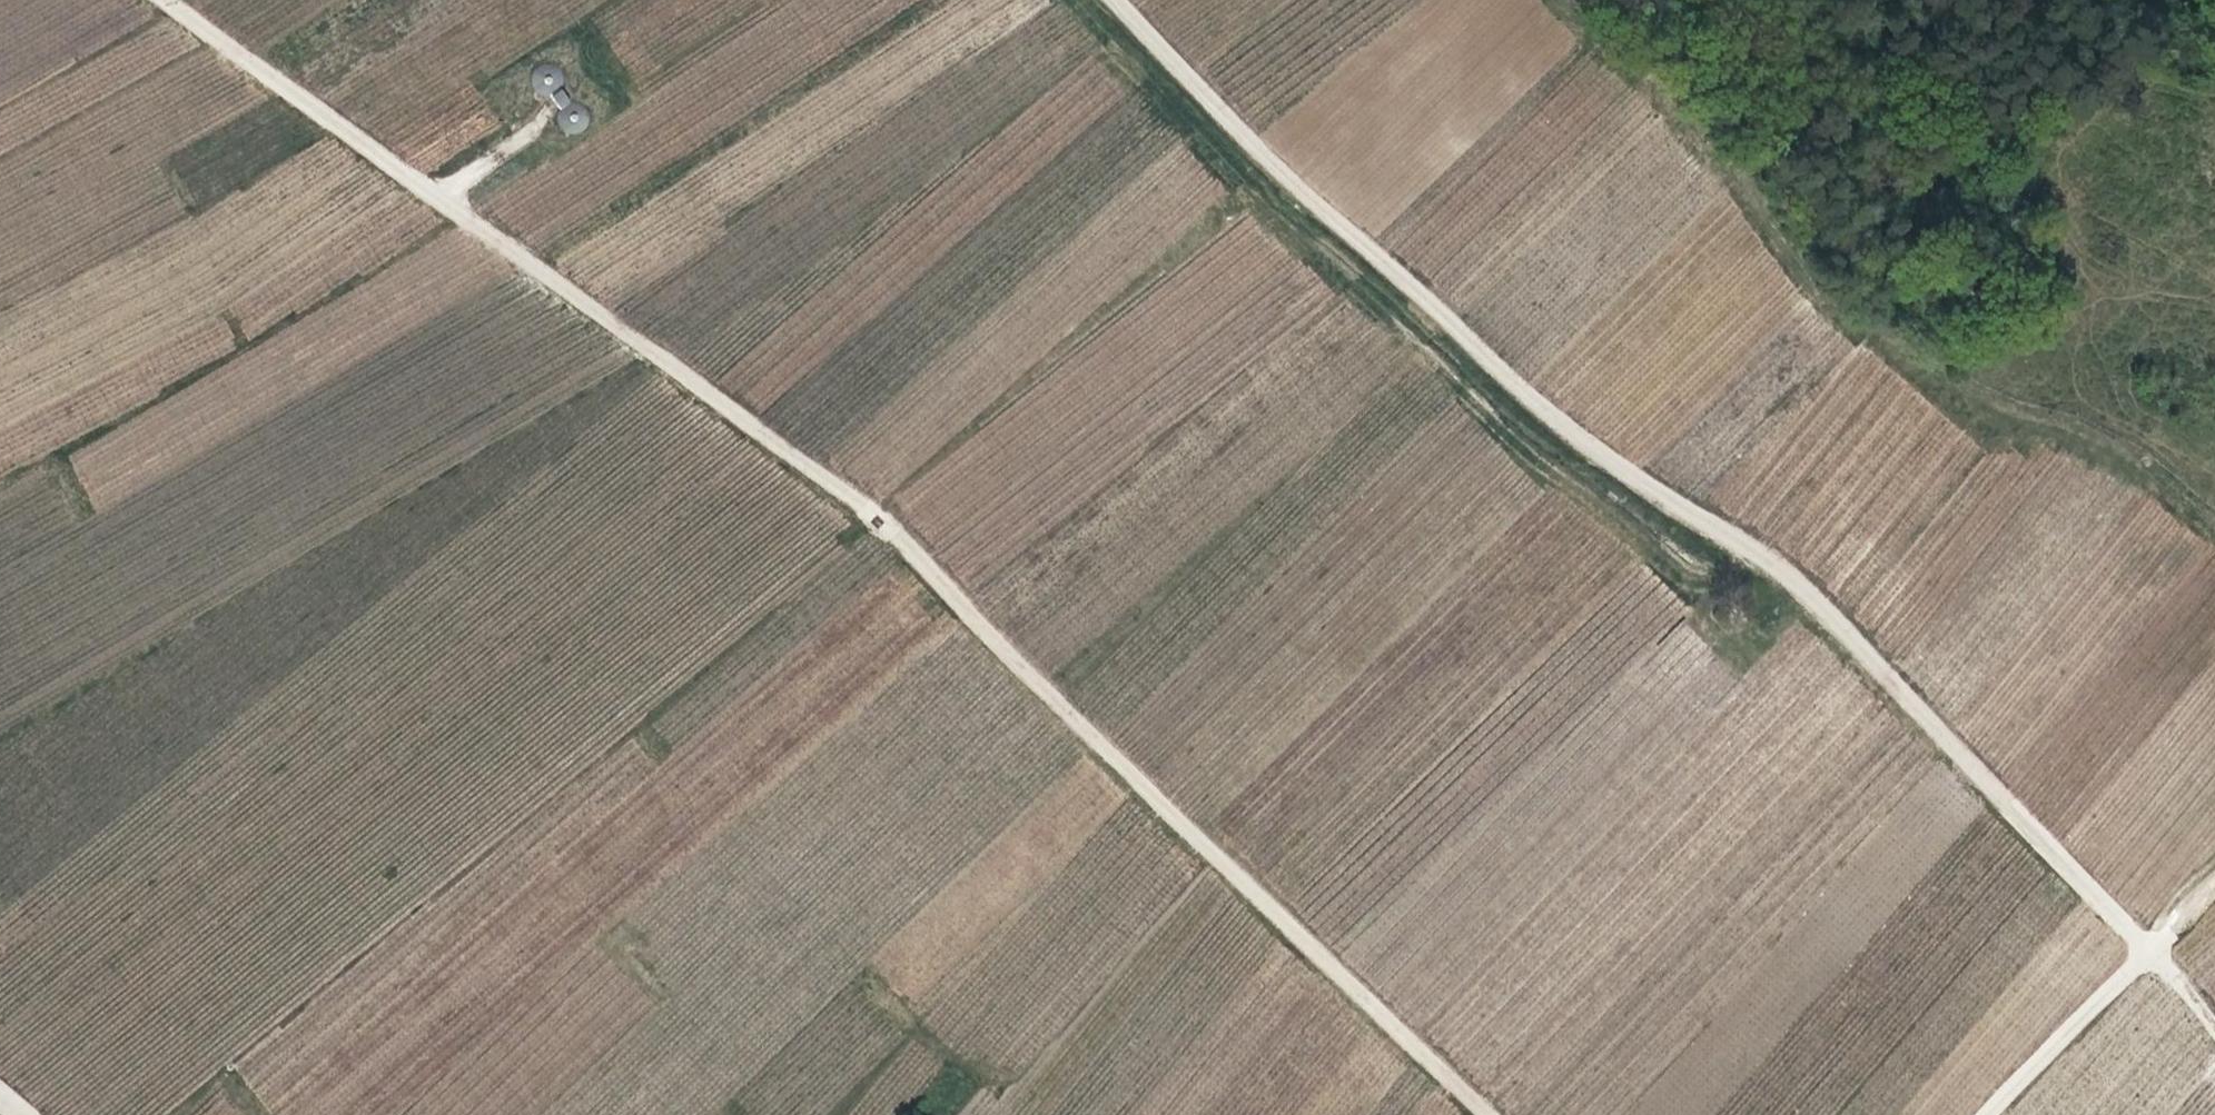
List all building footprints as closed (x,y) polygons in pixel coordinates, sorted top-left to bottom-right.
[(560,114),(562,133),(589,130),(587,111),(560,114)]
